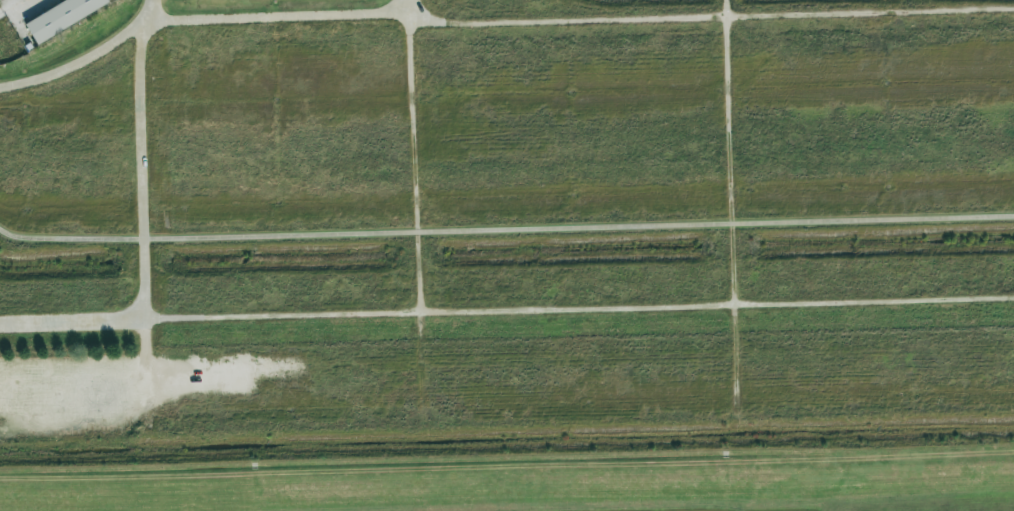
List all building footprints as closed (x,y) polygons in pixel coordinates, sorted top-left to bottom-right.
[(24,23),(62,0),(106,0),(107,1),(37,44),(24,23)]
